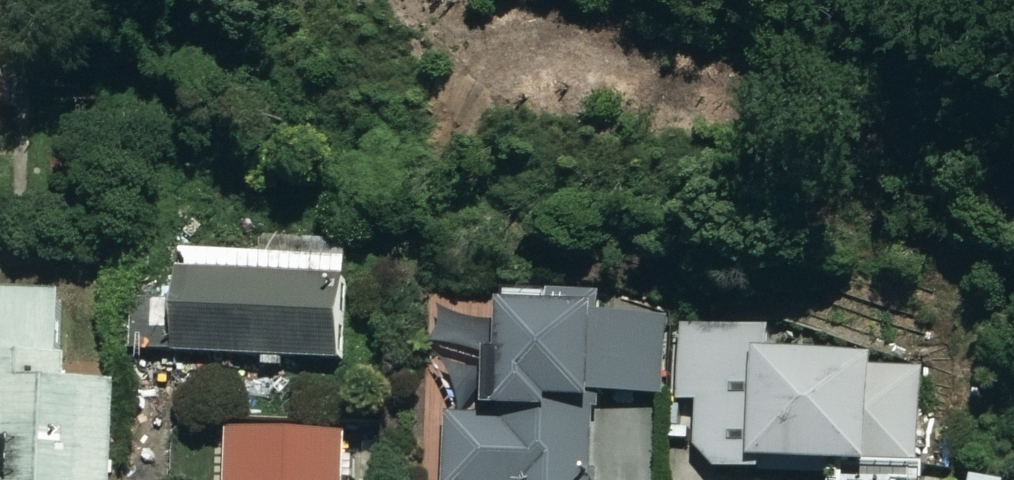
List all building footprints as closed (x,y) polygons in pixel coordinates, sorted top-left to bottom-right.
[(8,0),(0,0),(0,160),(19,161),(21,69),(7,69),(8,0)] [(366,262),(188,252),(185,308),(140,305),(138,353),(361,365),(366,262)] [(0,294),(0,479),(119,479),(123,380),(64,378),(67,297),(0,294)] [(514,294),(511,351),(500,351),(496,424),(456,422),(453,479),(597,479),(601,395),(669,398),(673,301),(514,294)] [(690,328),(687,404),(709,404),(707,463),(837,467),(836,479),(921,479),(925,362),(769,357),(770,331),(690,328)] [(236,433),(235,479),(352,479),(353,434),(236,433)] [(973,472),(973,479),(1009,479),(1009,473),(973,472)]
